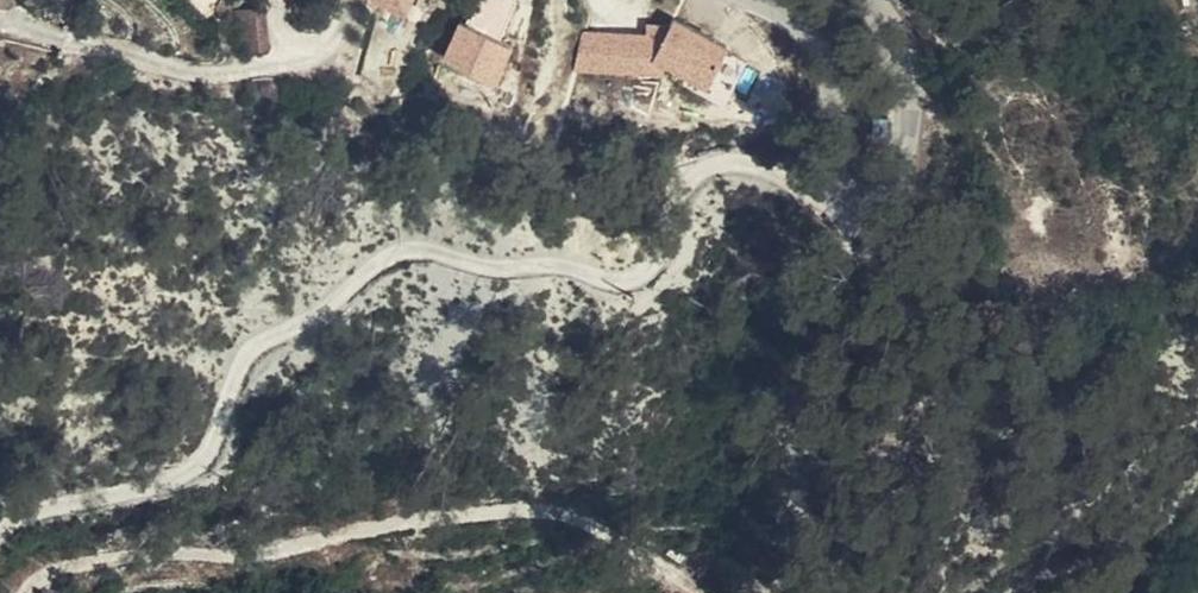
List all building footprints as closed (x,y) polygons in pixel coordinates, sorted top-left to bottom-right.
[(403,19),(414,0),(369,0),(403,19)] [(265,3),(239,8),(248,50),(273,45),(265,3)] [(1180,19),(1186,31),(1197,24),(1191,12),(1180,19)] [(645,37),(581,32),(574,71),(662,77),(663,69),(706,90),(726,50),(672,20),(669,27),(645,25),(645,37)] [(462,27),(444,63),(496,87),(513,51),(462,27)]
